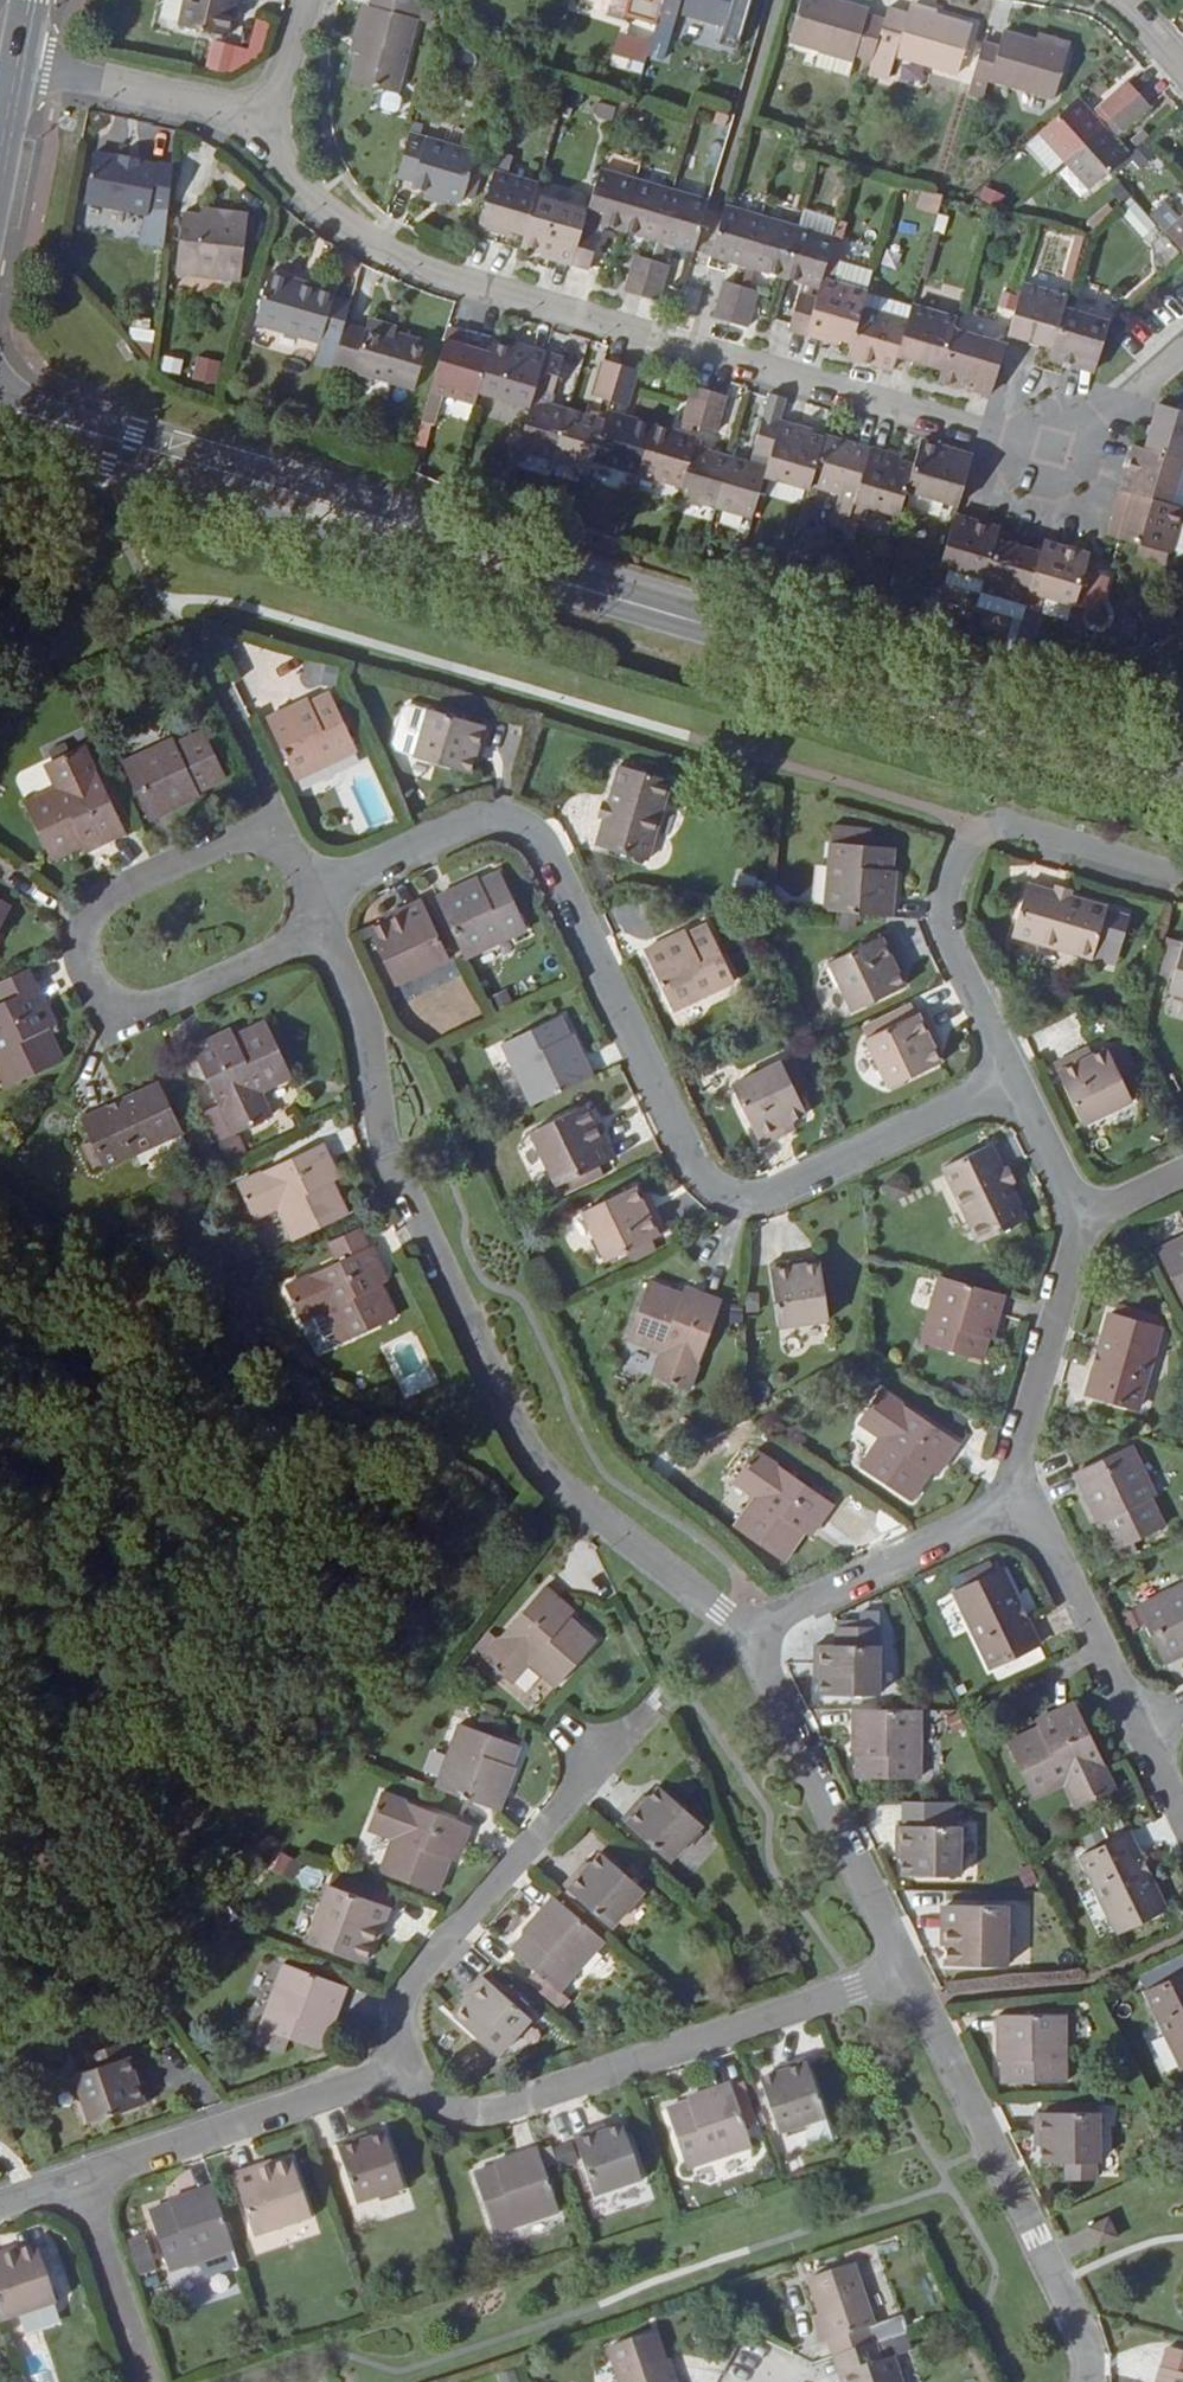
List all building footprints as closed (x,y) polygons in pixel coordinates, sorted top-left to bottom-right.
[(181,26),(229,37),(237,0),(187,0),(181,26)] [(412,0),(373,0),(352,82),(399,94),(424,3),(412,0)] [(663,7),(658,26),(675,31),(679,13),(725,27),(720,47),(738,52),(753,0),(665,0),(663,7)] [(874,60),(886,21),(869,16),(870,10),(835,0),(804,0),(791,42),(855,61),(857,56),(874,60)] [(910,9),(936,16),(937,10),(913,3),(910,9)] [(909,15),(890,9),(886,21),(874,60),(874,62),(894,67),(897,56),(961,75),(974,27),(936,16),(910,9),(909,15)] [(250,46),(212,39),(207,62),(260,73),(270,20),(256,17),(250,46)] [(1071,54),(1006,35),(1001,49),(985,45),(975,78),(1056,102),(1071,54)] [(819,53),(816,65),(850,72),(852,61),(819,53)] [(1128,80),(1092,113),(1105,127),(1113,120),(1141,94),(1128,80)] [(1141,94),(1113,120),(1125,134),(1153,108),(1141,94)] [(1041,134),(1066,162),(1105,127),(1092,113),(1080,99),(1041,134)] [(425,126),(415,123),(399,178),(416,182),(414,188),(463,203),(478,154),(421,137),(425,126)] [(1131,156),(1105,127),(1066,162),(1092,191),(1112,173),(1131,156)] [(170,212),(176,168),(141,161),(142,158),(125,154),(124,158),(96,152),(86,204),(133,213),(134,206),(152,209),(159,210),(170,212)] [(602,170),(591,211),(588,221),(624,231),(639,181),(602,170)] [(480,223),(526,236),(538,196),(541,185),(496,172),(480,223)] [(624,231),(661,242),(677,191),(639,181),(624,231)] [(930,192),(924,190),(919,209),(924,211),(930,192)] [(710,201),(677,191),(661,242),(695,252),(710,201)] [(940,215),(945,196),(941,195),(930,192),(924,211),(940,215)] [(557,261),(574,267),(585,229),(588,221),(591,211),(538,196),(526,236),(523,247),(543,253),(543,257),(557,261)] [(1131,198),(1118,210),(1144,238),(1157,226),(1131,198)] [(1160,207),(1151,216),(1166,233),(1182,219),(1172,208),(1174,206),(1168,199),(1164,199),(1158,205),(1160,207)] [(134,206),(133,213),(151,216),(152,209),(134,206)] [(202,216),(249,222),(250,213),(202,207),(202,216)] [(713,257),(749,267),(764,217),(727,207),(713,257)] [(141,215),(111,212),(109,233),(138,236),(141,215)] [(202,216),(184,214),(177,273),(241,280),(249,222),(202,216)] [(158,215),(150,249),(165,251),(170,216),(158,215)] [(749,267),(785,278),(800,228),(764,217),(749,267)] [(1182,219),(1166,233),(1182,252),(1182,218),(1182,219)] [(785,278),(822,289),(825,279),(836,239),(800,228),(785,278)] [(601,234),(585,229),(574,267),(591,271),(593,265),(601,234)] [(645,298),(656,262),(637,256),(631,277),(626,293),(645,298)] [(666,286),(672,266),(656,262),(645,298),(661,303),(666,286)] [(346,326),(353,303),(335,297),(337,293),(271,274),(257,324),(322,343),(317,363),(334,368),(335,367),(346,326)] [(869,292),(825,279),(822,289),(819,297),(808,336),(824,341),(838,345),(839,341),(854,345),(869,293),(869,292)] [(732,323),(743,287),(725,282),(714,318),(732,323)] [(1069,297),(1025,284),(1010,336),(1054,349),(1066,309),(1069,297)] [(760,292),(743,287),(732,323),(749,328),(754,313),(760,292)] [(790,331),(808,336),(819,297),(802,292),(792,324),(790,331)] [(898,357),(909,320),(900,318),(904,304),(869,293),(854,345),(850,358),(894,371),(898,357)] [(913,306),(909,320),(898,357),(943,370),(955,330),(958,318),(914,304),(913,306)] [(913,306),(904,304),(900,318),(909,320),(913,306)] [(1111,322),(1066,309),(1054,349),(1051,360),(1096,374),(1111,322)] [(368,327),(396,335),(398,327),(371,319),(368,327)] [(396,335),(368,327),(367,332),(346,326),(335,367),(356,373),(416,390),(429,345),(396,335)] [(1007,345),(955,330),(943,370),(941,379),(993,395),(1007,345)] [(445,394),(477,404),(480,394),(492,353),(464,346),(467,336),(450,331),(432,391),(445,394)] [(495,341),(492,353),(480,394),(532,410),(535,400),(537,391),(549,353),(515,344),(514,348),(495,341)] [(566,358),(549,353),(537,391),(554,396),(566,358)] [(195,355),(192,379),(217,383),(221,359),(195,355)] [(612,402),(623,366),(606,360),(595,397),(612,402)] [(623,366),(612,402),(631,407),(637,388),(641,371),(623,366)] [(683,423),(701,428),(712,392),(694,386),(689,403),(683,423)] [(432,391),(428,405),(441,409),(445,394),(432,391)] [(729,397),(712,392),(701,428),(719,433),(729,397)] [(571,410),(535,400),(532,410),(520,450),(556,461),(571,410)] [(1146,449),(1182,459),(1182,411),(1160,404),(1146,449)] [(441,409),(428,405),(423,423),(432,425),(436,426),(441,409)] [(607,421),(571,410),(556,461),(592,472),(595,462),(607,421)] [(639,475),(654,425),(609,412),(607,421),(595,462),(639,475)] [(753,454),(771,460),(782,421),(764,416),(753,454)] [(815,431),(782,421),(771,460),(768,468),(765,478),(811,492),(813,486),(827,438),(814,435),(815,431)] [(423,423),(414,456),(422,459),(432,425),(423,423)] [(639,475),(684,489),(696,447),(698,438),(654,425),(639,475)] [(827,436),(827,438),(813,486),(857,500),(872,449),(827,436)] [(915,465),(907,493),(960,508),(975,457),(922,441),(915,465)] [(1135,445),(1121,492),(1132,495),(1173,506),(1182,471),(1182,459),(1146,449),(1135,445)] [(717,509),(732,458),(696,447),(684,489),(681,498),(717,509)] [(900,517),(907,493),(915,465),(903,461),(903,458),(872,449),(857,500),(855,504),(900,517)] [(753,520),(765,478),(768,468),(732,458),(717,509),(753,520)] [(1132,495),(1120,540),(1171,554),(1182,513),(1182,509),(1173,506),(1132,495)] [(998,540),(1002,529),(957,515),(942,567),(986,581),(998,540)] [(1044,554),(998,540),(986,581),(983,592),(1029,605),(1032,594),(1044,554)] [(1046,543),(1044,554),(1032,594),(1076,607),(1091,555),(1046,543)] [(352,758),(325,701),(305,711),(304,708),(263,728),(290,787),(352,758)] [(478,762),(485,736),(424,719),(410,767),(467,783),(474,761),(478,762)] [(221,786),(200,739),(172,752),(170,747),(121,769),(149,827),(197,804),(195,799),(221,786)] [(71,758),(34,775),(46,799),(15,814),(42,868),(72,855),(75,861),(112,843),(71,758)] [(590,848),(643,864),(665,785),(614,770),(590,848)] [(894,856),(835,850),(829,921),(889,926),(894,856)] [(478,888),(477,886),(434,905),(463,965),(524,936),(497,879),(478,888)] [(1114,920),(1115,917),(1024,890),(1012,930),(1103,956),(1105,949),(1122,953),(1131,925),(1114,920)] [(393,991),(446,965),(421,911),(367,935),(393,991)] [(736,996),(709,938),(688,948),(686,944),(645,965),(674,1025),(736,996)] [(815,972),(842,1026),(897,999),(870,945),(815,972)] [(1182,953),(1165,948),(1157,976),(1174,981),(1170,995),(1182,999),(1182,951),(1182,953)] [(45,1035),(52,1032),(35,995),(0,1011),(0,1082),(4,1090),(58,1065),(45,1035)] [(887,1095),(944,1068),(935,1048),(938,1046),(919,1005),(858,1034),(887,1095)] [(567,1043),(558,1023),(502,1050),(530,1112),(591,1082),(570,1041),(567,1043)] [(288,1084),(262,1030),(217,1051),(213,1045),(191,1055),(231,1140),(263,1126),(252,1101),(288,1084)] [(1048,1060),(1052,1069),(1079,1125),(1133,1100),(1124,1079),(1120,1071),(1133,1065),(1120,1038),(1107,1045),(1106,1044),(1087,1053),(1078,1057),(1074,1047),(1048,1060)] [(1082,1043),(1074,1047),(1078,1057),(1087,1053),(1082,1043)] [(1133,1065),(1120,1071),(1124,1079),(1137,1073),(1133,1065)] [(809,1130),(783,1074),(726,1101),(753,1157),(809,1130)] [(156,1091),(80,1126),(103,1173),(177,1138),(156,1091)] [(584,1113),(529,1138),(555,1193),(610,1167),(584,1113)] [(346,1220),(331,1191),(338,1188),(321,1151),(236,1190),(252,1227),(277,1217),(291,1247),(346,1220)] [(1018,1220),(1005,1191),(1011,1188),(993,1151),(908,1192),(926,1229),(949,1218),(963,1247),(1018,1220)] [(609,1267),(665,1240),(639,1186),(582,1213),(609,1267)] [(336,1269),(283,1294),(300,1330),(325,1319),(340,1350),(394,1325),(379,1294),(387,1290),(370,1253),(367,1255),(358,1236),(327,1251),(336,1269)] [(1160,1253),(1182,1299),(1182,1241),(1160,1253)] [(828,1326),(819,1270),(803,1271),(802,1266),(769,1270),(780,1332),(828,1326)] [(983,1367),(990,1346),(994,1347),(1005,1303),(939,1284),(922,1350),(983,1367)] [(721,1309),(683,1294),(680,1301),(649,1288),(628,1345),(659,1358),(650,1382),(689,1396),(721,1309)] [(1110,1317),(1087,1397),(1138,1411),(1160,1332),(1110,1317)] [(300,1330),(315,1362),(340,1350),(325,1319),(300,1330)] [(932,1481),(938,1486),(961,1450),(883,1398),(861,1432),(882,1447),(863,1475),(914,1509),(932,1481)] [(1156,1499),(1133,1450),(1075,1477),(1099,1526),(1104,1523),(1117,1550),(1164,1527),(1151,1501),(1156,1499)] [(832,1511),(755,1456),(732,1490),(752,1505),(734,1534),(783,1568),(802,1540),(808,1544),(832,1511)] [(1003,1573),(956,1594),(991,1669),(1038,1646),(1003,1573)] [(1182,1657),(1182,1588),(1140,1608),(1167,1664),(1182,1657)] [(557,1690),(597,1645),(570,1621),(574,1616),(546,1590),(502,1639),(500,1638),(483,1657),(515,1686),(531,1668),(557,1690)] [(880,1630),(837,1630),(836,1648),(817,1648),(816,1682),(821,1682),(822,1698),(880,1698),(880,1630)] [(1114,1790),(1075,1707),(1052,1717),(1056,1723),(1011,1745),(1036,1799),(1073,1782),(1084,1804),(1114,1790)] [(919,1782),(921,1711),(853,1711),(852,1760),(858,1760),(858,1782),(919,1782)] [(514,1768),(521,1749),(461,1727),(437,1791),(501,1815),(517,1770),(514,1768)] [(626,1825),(670,1864),(703,1827),(661,1790),(649,1804),(647,1802),(626,1825)] [(439,1896),(452,1863),(459,1865),(473,1829),(409,1804),(409,1802),(385,1793),(369,1835),(392,1843),(381,1875),(439,1896)] [(905,1825),(898,1825),(898,1858),(903,1858),(903,1876),(960,1874),(960,1826),(947,1826),(947,1802),(905,1802),(905,1825)] [(1165,1911),(1130,1838),(1083,1860),(1118,1934),(1165,1911)] [(568,1892),(612,1930),(645,1892),(603,1856),(591,1870),(589,1868),(568,1892)] [(392,1909),(331,1886),(309,1943),(366,1966),(374,1947),(377,1948),(392,1909)] [(554,1899),(524,1933),(527,1936),(512,1952),(537,1974),(529,1985),(557,2011),(567,1999),(560,1994),(605,1944),(554,1899)] [(1007,1969),(1008,1909),(944,1908),(944,1967),(1007,1969)] [(1143,1979),(1150,1992),(1147,1993),(1182,2069),(1182,1961),(1143,1979)] [(333,2032),(349,1989),(285,1966),(261,2030),(321,2052),(329,2031),(333,2032)] [(532,2018),(487,1982),(465,2008),(468,2011),(458,2022),(498,2057),(532,2018)] [(1002,2086),(1065,2086),(1065,2018),(999,2018),(999,2064),(1002,2064),(1002,2086)] [(120,2061),(128,2058),(124,2044),(115,2047),(120,2061)] [(151,2102),(141,2070),(134,2073),(128,2058),(120,2061),(115,2047),(87,2056),(92,2070),(75,2076),(90,2124),(151,2102)] [(826,2122),(807,2063),(775,2074),(776,2079),(761,2084),(779,2137),(826,2122)] [(687,2171),(752,2150),(731,2087),(687,2101),(689,2105),(668,2112),(687,2171)] [(1097,2165),(1101,2165),(1101,2115),(1035,2115),(1036,2149),(1041,2149),(1041,2165),(1066,2165),(1066,2183),(1097,2183),(1097,2165)] [(641,2182),(624,2129),(606,2135),(604,2131),(576,2140),(595,2198),(641,2182)] [(357,2207),(404,2191),(386,2137),(369,2142),(367,2138),(337,2148),(357,2207)] [(558,2215),(538,2151),(494,2165),(495,2169),(474,2176),(494,2236),(558,2215)] [(262,2167),(234,2176),(254,2238),(312,2220),(291,2161),(263,2169),(262,2167)] [(214,2188),(168,2204),(170,2207),(148,2214),(169,2273),(234,2251),(214,2188)] [(1099,2249),(1119,2239),(1109,2218),(1088,2228),(1099,2249)] [(135,2278),(154,2274),(147,2237),(128,2241),(135,2278)] [(9,2251),(0,2254),(0,2325),(56,2306),(37,2248),(10,2256),(9,2251)] [(832,2359),(840,2356),(872,2345),(868,2331),(873,2329),(853,2267),(807,2282),(832,2359)] [(655,2337),(610,2353),(619,2381),(671,2381),(655,2337)] [(872,2345),(840,2356),(848,2381),(901,2381),(893,2360),(881,2364),(875,2344),(872,2345)] [(1161,2371),(1182,2377),(1182,2354),(1166,2350),(1161,2371)] [(832,2359),(840,2381),(848,2381),(840,2356),(832,2359)] [(1161,2371),(1158,2381),(1182,2381),(1182,2377),(1161,2371)]
